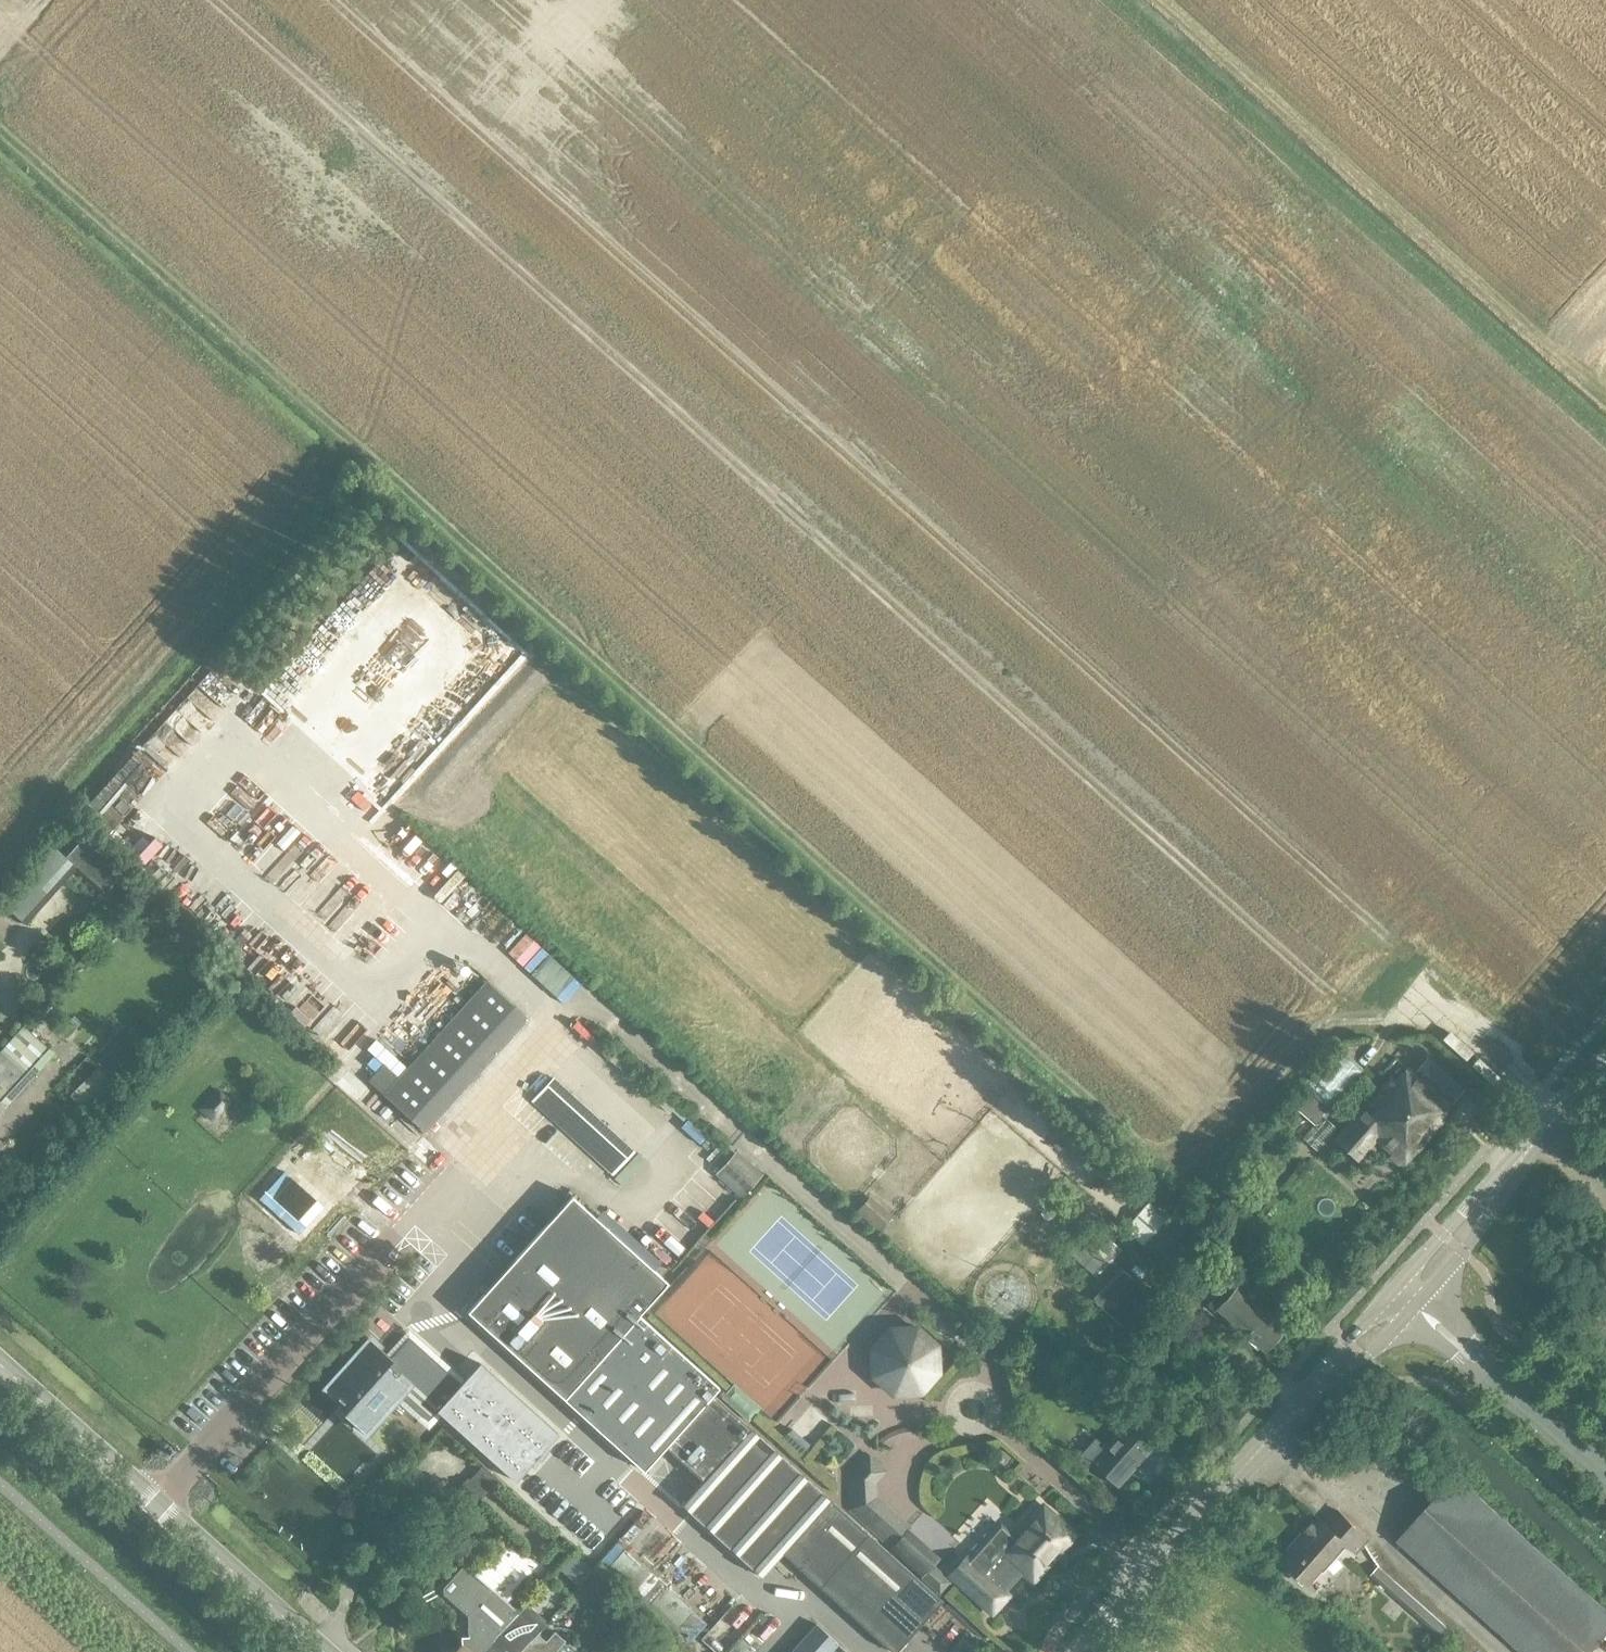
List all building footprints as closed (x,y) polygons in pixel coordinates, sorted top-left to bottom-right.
[(164,772),(139,749),(89,803),(115,826),(164,772)] [(83,837),(66,856),(77,866),(76,868),(105,894),(124,873),(83,837)] [(33,864),(0,900),(25,922),(77,866),(52,843),(33,864)] [(556,997),(574,977),(549,953),(530,974),(556,997)] [(526,1015),(487,980),(384,1093),(423,1129),(526,1015)] [(591,1044),(597,1038),(578,1020),(572,1026),(591,1044)] [(6,1106),(1,1101),(47,1049),(22,1026),(0,1051),(0,1112),(6,1106)] [(1466,1061),(1474,1052),(1451,1031),(1443,1039),(1466,1061)] [(1328,1107),(1363,1068),(1336,1044),(1301,1083),(1328,1107)] [(616,1065),(620,1059),(605,1046),(600,1052),(616,1065)] [(1394,1078),(1376,1099),(1370,1105),(1368,1103),(1355,1118),(1354,1117),(1335,1138),(1356,1158),(1375,1137),(1392,1152),(1389,1155),(1398,1163),(1400,1160),(1404,1163),(1441,1121),(1438,1117),(1464,1089),(1427,1057),(1414,1072),(1407,1066),(1396,1079),(1394,1078)] [(1502,1078),(1479,1058),(1472,1067),(1495,1086),(1502,1078)] [(96,1065),(69,1094),(86,1109),(112,1079),(96,1065)] [(552,1076),(532,1098),(613,1172),(633,1150),(552,1076)] [(1340,1121),(1300,1085),(1288,1099),(1314,1122),(1302,1137),(1316,1149),(1340,1121)] [(198,1109),(211,1122),(230,1103),(216,1090),(198,1109)] [(655,1100),(669,1113),(675,1107),(660,1094),(655,1100)] [(707,1137),(689,1120),(682,1127),(700,1145),(707,1137)] [(742,1198),(763,1174),(737,1150),(716,1174),(742,1198)] [(788,1460),(713,1393),(719,1386),(639,1314),(668,1282),(572,1195),(468,1311),(644,1470),(665,1446),(703,1479),(681,1503),(761,1575),(783,1552),(894,1651),(942,1599),(843,1510),(788,1460)] [(1150,1204),(1138,1216),(1129,1227),(1145,1242),(1166,1218),(1164,1216),(1150,1204)] [(1166,1218),(1145,1242),(1143,1243),(1176,1273),(1198,1248),(1166,1218)] [(1068,1252),(1095,1276),(1120,1249),(1094,1224),(1068,1252)] [(1124,1328),(1153,1296),(1121,1266),(1092,1298),(1124,1328)] [(1264,1350),(1285,1326),(1238,1283),(1216,1308),(1264,1350)] [(917,1326),(890,1327),(872,1347),(873,1374),(893,1393),(920,1391),(939,1371),(937,1344),(917,1326)] [(558,1432),(480,1362),(461,1383),(409,1337),(391,1357),(386,1363),(407,1383),(397,1394),(428,1420),(437,1409),(516,1480),(558,1432)] [(370,1338),(327,1387),(348,1406),(343,1412),(364,1431),(397,1394),(407,1383),(386,1363),(391,1357),(370,1338)] [(1097,1398),(1106,1388),(1093,1377),(1084,1386),(1097,1398)] [(749,1422),(762,1408),(734,1383),(722,1397),(749,1422)] [(1128,1420),(1105,1445),(1091,1460),(1093,1462),(1117,1484),(1154,1443),(1128,1420)] [(803,1456),(813,1445),(793,1428),(783,1438),(803,1456)] [(1091,1460),(1105,1445),(1095,1436),(1079,1455),(1090,1465),(1093,1462),(1091,1460)] [(848,1510),(941,1594),(950,1584),(932,1567),(940,1558),(907,1529),(910,1526),(877,1497),(877,1482),(888,1470),(869,1453),(867,1454),(864,1451),(845,1471),(848,1510)] [(468,1477),(462,1483),(481,1500),(487,1493),(488,1494),(495,1487),(496,1488),(501,1482),(483,1465),(470,1479),(468,1477)] [(1605,1633),(1605,1608),(1456,1475),(1441,1492),(1398,1540),(1524,1651),(1589,1651),(1605,1633)] [(1073,1533),(1043,1506),(1015,1536),(1009,1530),(961,1584),(992,1612),(1008,1594),(1005,1591),(1023,1571),(1032,1579),(1073,1533)] [(1356,1551),(1369,1537),(1338,1509),(1337,1510),(1344,1516),(1332,1529),(1318,1516),(1281,1558),(1317,1589),(1309,1581),(1345,1541),(1356,1551)] [(629,1543),(641,1530),(634,1523),(622,1537),(629,1543)] [(608,1567),(623,1549),(616,1543),(601,1561),(608,1567)] [(443,1587),(444,1594),(455,1603),(468,1615),(468,1636),(461,1636),(461,1643),(454,1651),(482,1651),(519,1611),(494,1589),(514,1566),(495,1549),(475,1571),(464,1563),(443,1587)] [(649,1602),(665,1585),(624,1550),(609,1567),(649,1602)] [(576,1556),(568,1566),(581,1578),(590,1568),(576,1556)] [(1443,1637),(1450,1629),(1379,1565),(1371,1574),(1443,1637)] [(597,1594),(608,1584),(595,1569),(584,1579),(597,1594)] [(692,1640),(708,1623),(667,1586),(651,1603),(692,1640)] [(519,1611),(482,1651),(503,1651),(506,1649),(510,1651),(521,1651),(538,1633),(541,1630),(519,1611)] [(761,1625),(768,1617),(761,1612),(755,1619),(761,1625)] [(816,1623),(790,1651),(848,1651),(816,1623)] [(557,1650),(566,1640),(555,1631),(546,1640),(538,1633),(521,1651),(559,1651),(557,1650)] [(749,1645),(743,1638),(736,1645),(743,1651),(749,1645)]
